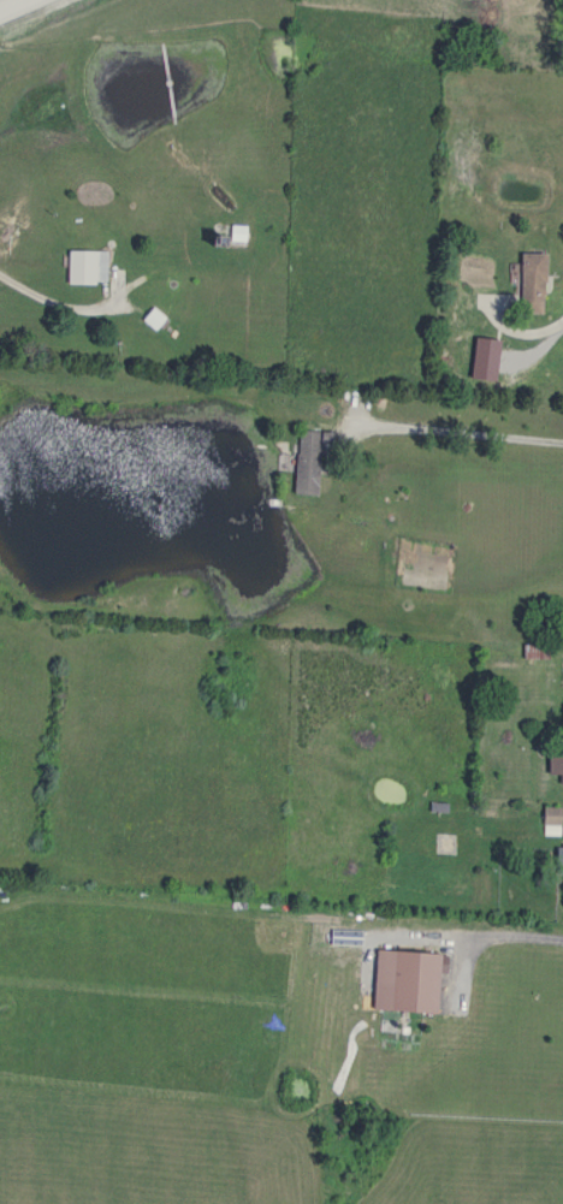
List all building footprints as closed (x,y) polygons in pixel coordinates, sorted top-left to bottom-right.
[(243,244),(243,227),(227,226),(226,244),(243,244)] [(102,284),(102,263),(91,263),(91,252),(63,252),(63,284),(102,284)] [(541,254),(516,254),(516,311),(541,311),(541,254)] [(476,309),(506,310),(506,296),(476,295),(476,309)] [(148,331),(160,320),(149,308),(137,319),(148,331)] [(317,443),(329,443),(330,433),(295,430),(293,459),(291,459),(289,494),(314,495),(317,443)] [(547,660),(547,644),(522,645),(522,660),(547,660)] [(562,786),(562,758),(543,757),(543,776),(554,776),(554,786),(562,786)] [(558,808),(538,808),(538,837),(558,837),(558,808)] [(547,848),(547,876),(562,876),(562,848),(547,848)] [(432,1014),(434,954),(371,951),(369,1011),(432,1014)]
